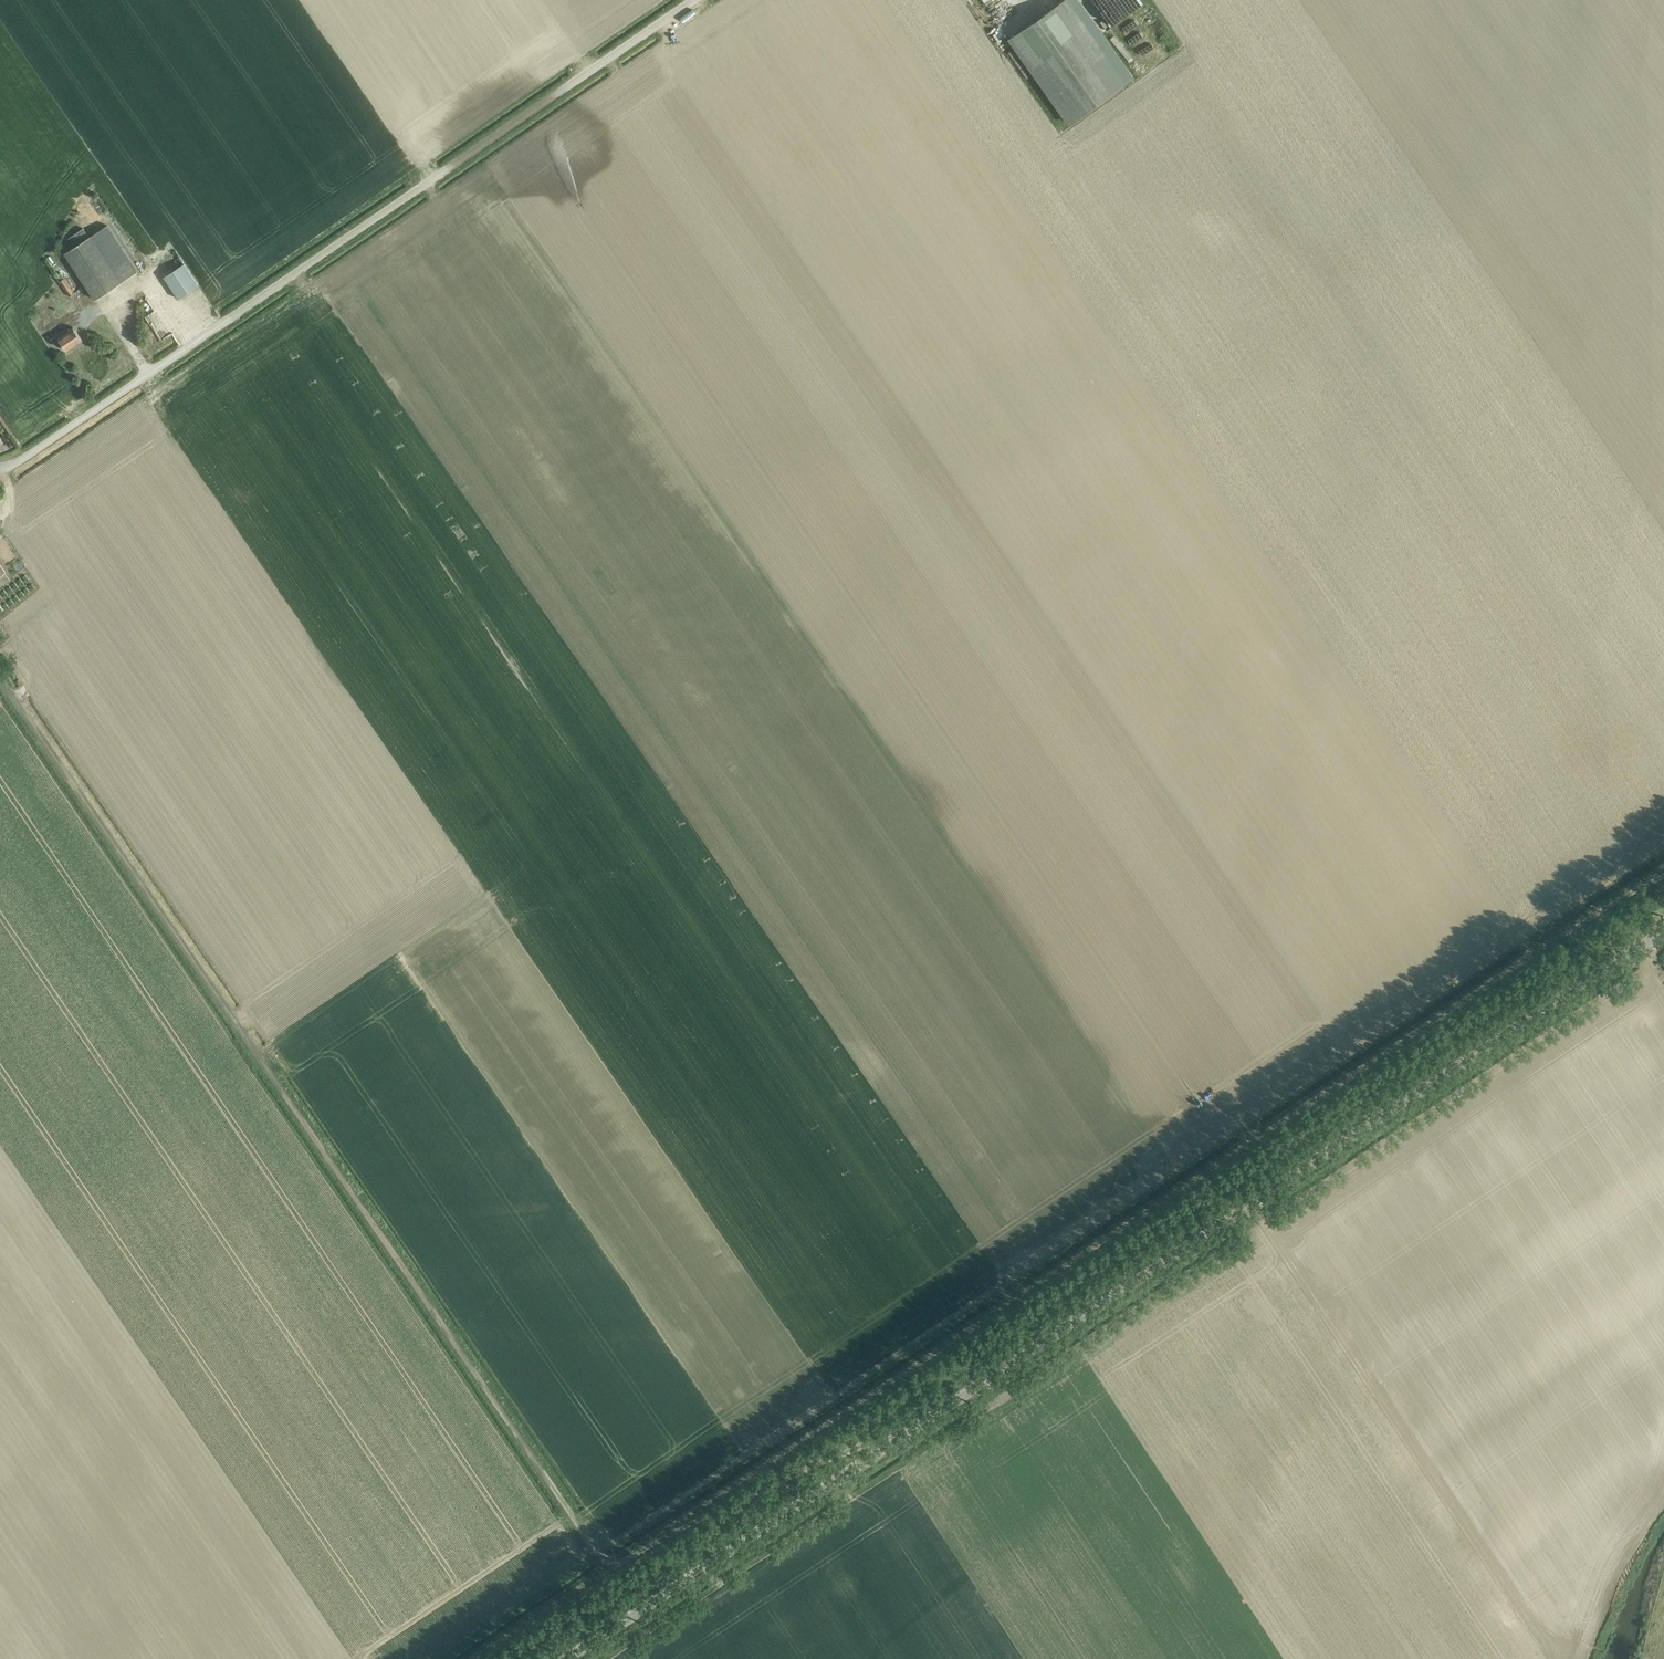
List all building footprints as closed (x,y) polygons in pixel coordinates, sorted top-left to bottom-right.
[(1066,0),(1065,0),(1009,40),(1067,122),(1124,82),(1066,0)] [(1141,7),(1137,0),(1093,0),(1110,27),(1141,7)] [(1155,15),(1162,12),(1157,0),(1148,0),(1155,15)] [(1139,41),(1132,48),(1137,54),(1145,46),(1139,41)] [(107,225),(91,236),(89,237),(83,229),(66,240),(71,249),(65,253),(95,299),(138,271),(107,225)] [(164,277),(178,299),(198,285),(184,264),(164,277)] [(63,277),(58,280),(68,295),(73,291),(63,277)] [(160,305),(151,309),(161,332),(170,328),(160,305)] [(61,343),(66,351),(82,341),(73,328),(66,332),(64,330),(51,339),(56,346),(61,343)] [(0,575),(0,586),(10,579),(5,572),(0,575)]
